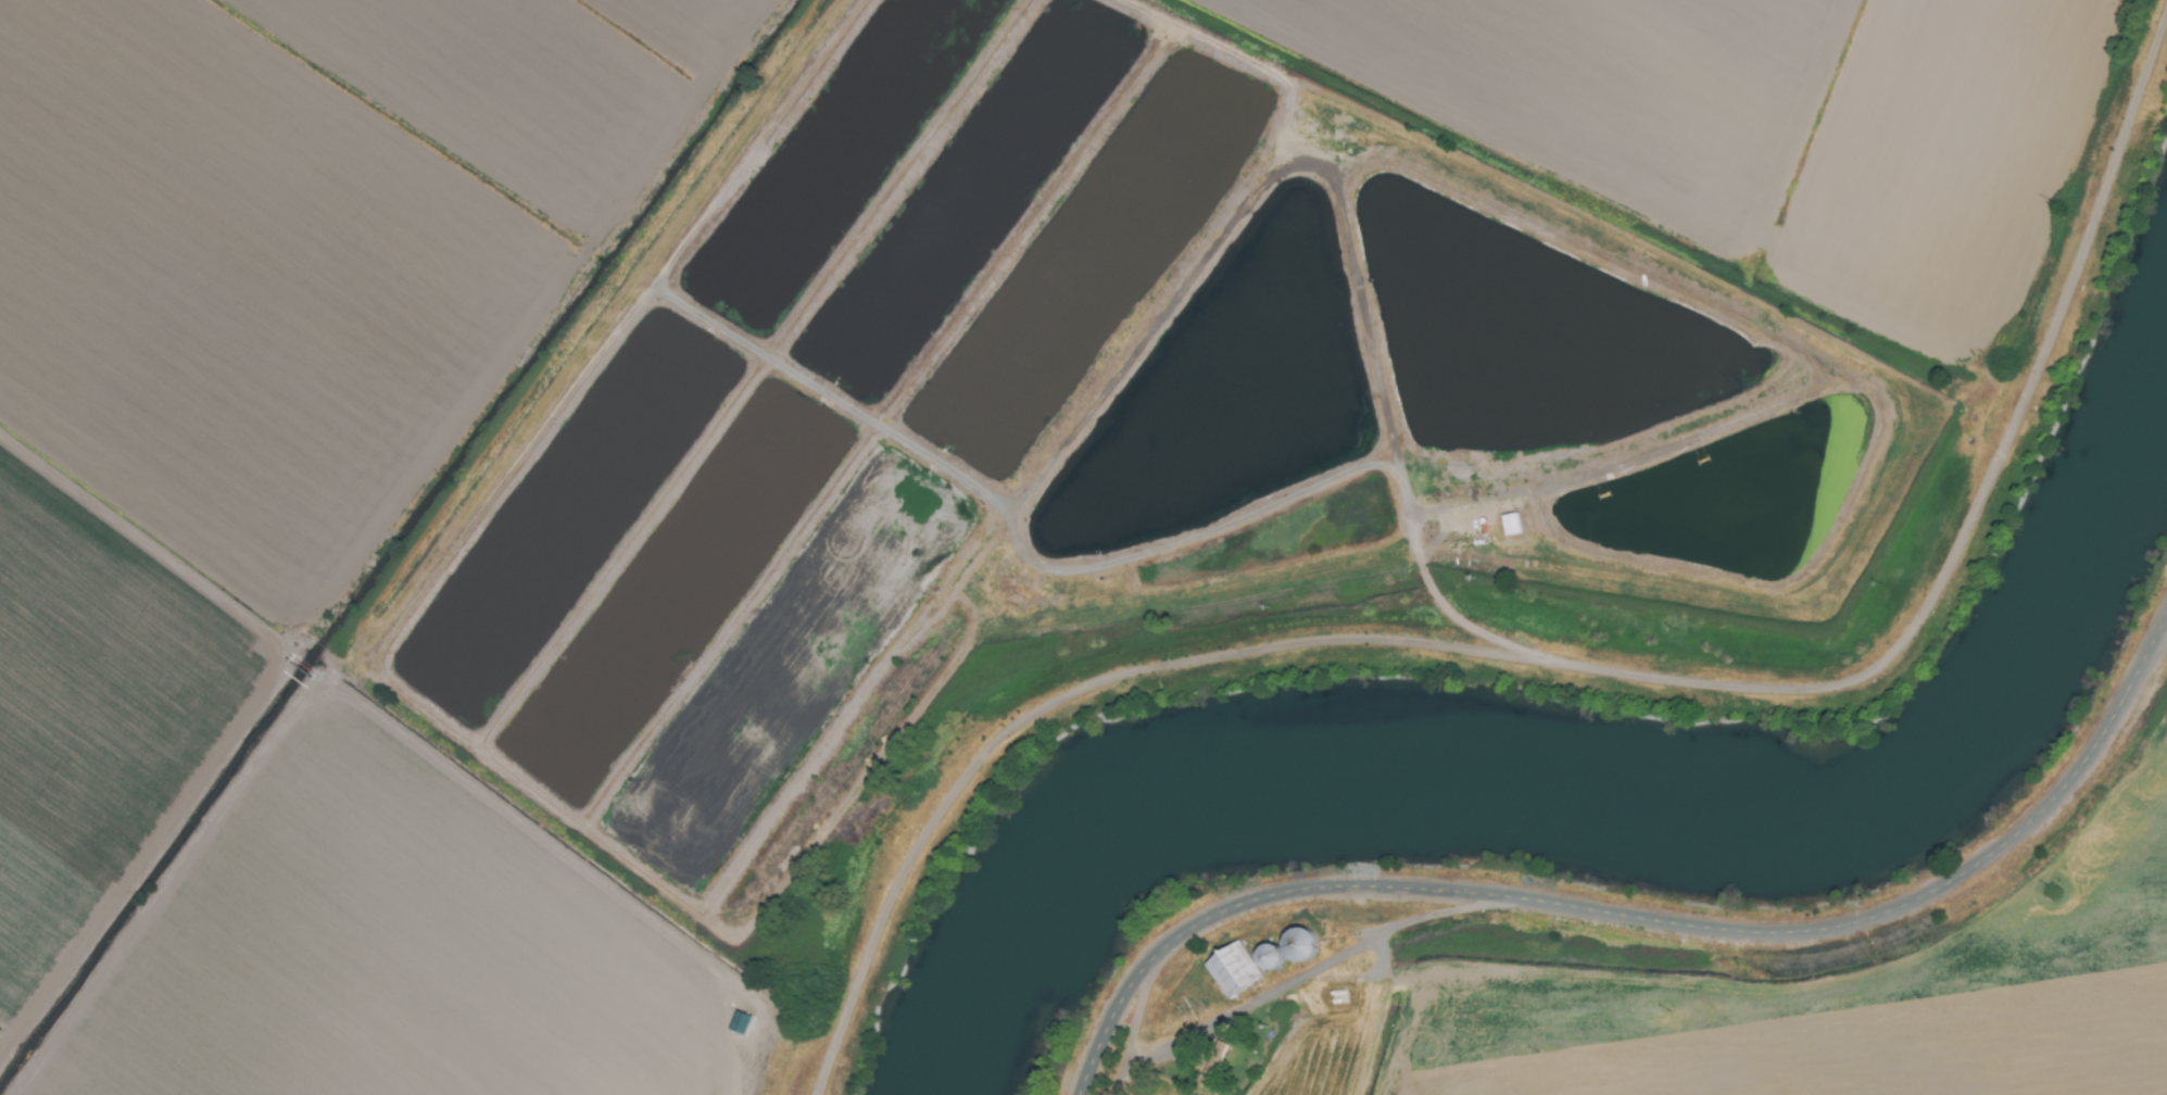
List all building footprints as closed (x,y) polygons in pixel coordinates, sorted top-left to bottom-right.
[(1507,515),(1523,512),(1527,537),(1511,540),(1507,515)] [(1284,957),(1301,967),(1318,939),(1291,924),(1275,951),(1262,943),(1250,962),(1273,975),(1284,957)] [(1226,1000),(1261,977),(1236,940),(1201,963),(1226,1000)]
